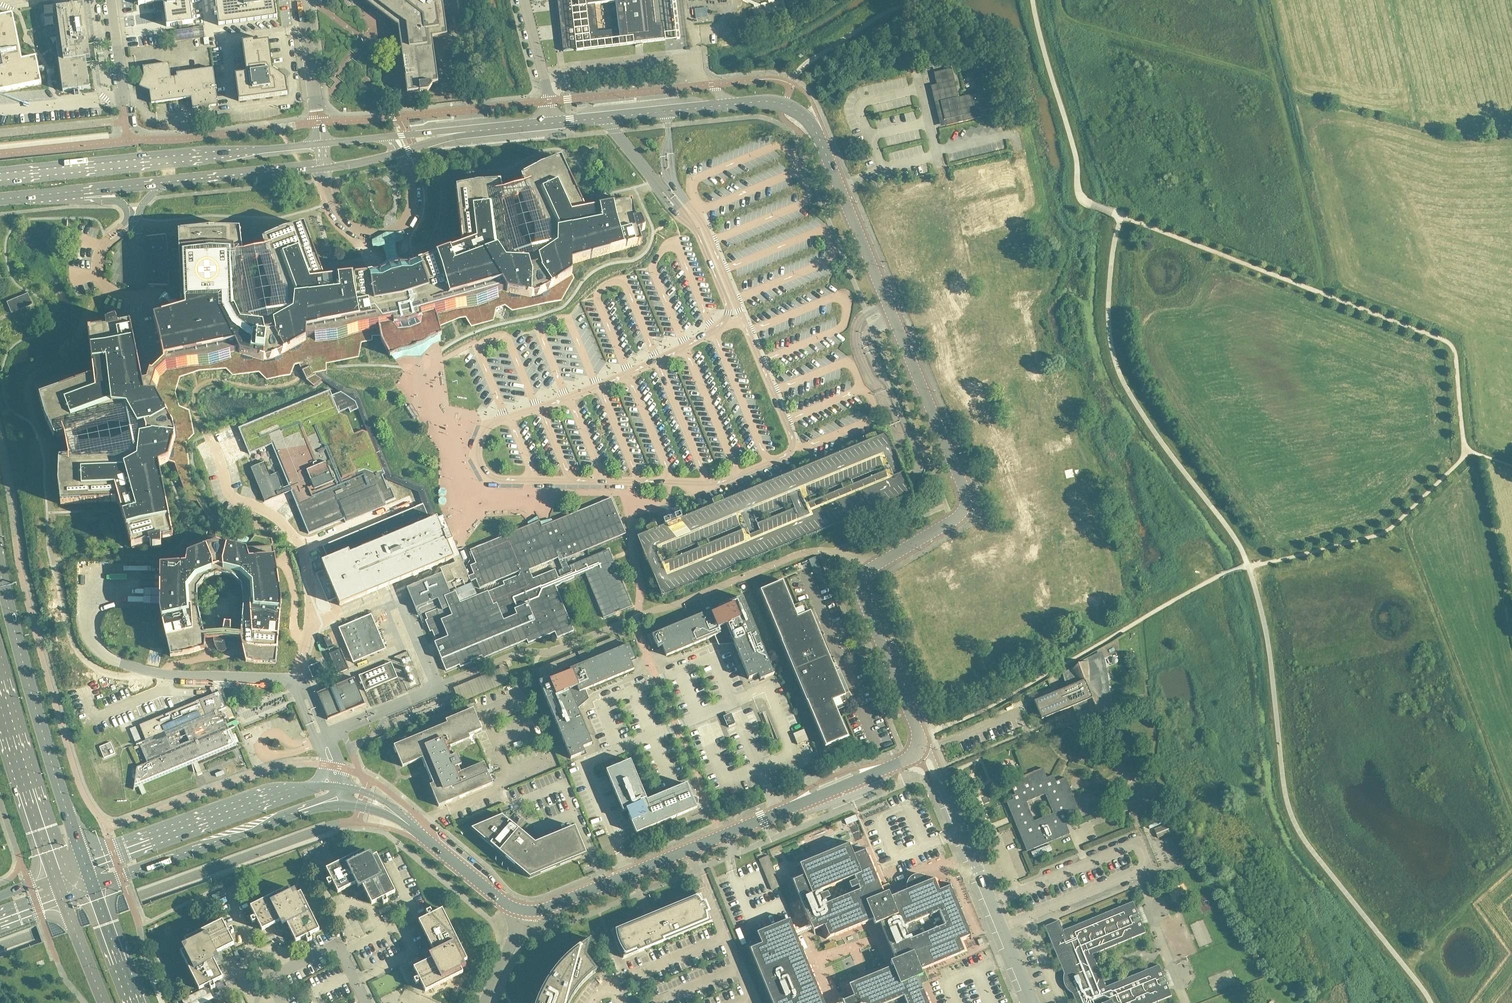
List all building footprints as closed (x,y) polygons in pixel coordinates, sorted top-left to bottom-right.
[(190,0),(138,0),(138,5),(154,3),(154,4),(158,7),(164,6),(166,26),(193,23),(190,0)] [(275,0),(215,0),(216,9),(214,10),(215,15),(217,15),(218,25),(277,17),(275,0)] [(436,0),(364,0),(364,1),(398,27),(400,42),(402,57),(404,72),(406,87),(407,94),(420,92),(428,91),(432,85),(430,84),(438,83),(434,53),(432,38),(447,36),(443,5),(436,0)] [(562,44),(563,51),(614,45),(614,42),(620,41),(620,45),(635,43),(636,46),(643,45),(642,42),(664,39),(663,24),(655,25),(652,0),(557,0),(562,44)] [(93,52),(92,46),(88,46),(83,4),(56,8),(60,39),(56,40),(63,91),(89,88),(85,58),(90,58),(89,53),(93,52)] [(707,8),(695,9),(696,19),(708,18),(707,8)] [(41,83),(36,57),(22,60),(12,14),(0,16),(0,92),(41,83)] [(273,70),(268,41),(254,43),(254,40),(242,42),(246,73),(235,75),(239,101),(287,94),(285,79),(281,76),(282,75),(276,70),(273,70)] [(218,106),(213,68),(176,73),(177,77),(171,78),(169,63),(143,67),(145,83),(143,88),(150,91),(151,103),(191,98),(193,109),(203,107),(204,107),(208,108),(209,106),(210,106),(217,105),(218,106)] [(992,109),(988,91),(959,98),(952,68),(934,73),(937,84),(931,86),(935,103),(941,102),(946,125),(982,117),(980,111),(992,109)] [(252,321),(247,317),(242,300),(241,263),(244,263),(243,255),(240,230),(215,229),(209,229),(178,233),(178,250),(168,250),(167,236),(166,234),(146,237),(148,285),(169,286),(169,272),(180,273),(181,296),(181,307),(178,311),(153,318),(159,337),(163,359),(152,372),(150,371),(147,381),(142,382),(130,324),(118,326),(116,319),(105,323),(106,328),(88,330),(93,374),(90,378),(81,382),(76,368),(69,371),(35,383),(45,418),(52,433),(55,439),(72,434),(72,432),(106,419),(123,417),(129,419),(137,434),(136,440),(135,449),(130,454),(114,459),(77,460),(76,457),(59,460),(58,483),(61,504),(115,502),(120,505),(131,548),(149,543),(150,548),(161,547),(161,540),(173,538),(158,466),(168,462),(174,463),(175,465),(188,500),(197,501),(215,529),(216,542),(187,554),(185,564),(160,565),(159,610),(170,657),(189,654),(204,649),(205,640),(205,638),(209,638),(214,638),(213,640),(215,646),(218,651),(221,652),(225,651),(228,647),(231,641),(231,639),(231,638),(232,640),(235,640),(240,638),(243,648),(246,662),(257,663),(276,664),(279,626),(281,601),(280,589),(276,565),(272,539),(254,535),(249,543),(242,543),(223,539),(223,529),(220,518),(214,516),(202,497),(190,479),(188,459),(186,442),(193,434),(189,411),(179,407),(174,392),(176,386),(179,378),(195,372),(199,371),(226,368),(233,375),(259,372),(267,379),(290,375),(292,370),(294,365),(298,364),(304,362),(306,361),(309,366),(326,363),(358,356),(361,343),(366,342),(371,340),(372,336),(380,336),(381,340),(390,356),(401,351),(410,350),(412,349),(412,350),(413,350),(413,351),(414,351),(415,352),(416,352),(417,352),(418,352),(419,351),(420,351),(420,350),(421,350),(421,349),(421,348),(421,347),(421,346),(421,345),(423,344),(430,339),(442,335),(439,326),(453,321),(466,317),(471,326),(493,320),(496,308),(505,305),(512,310),(561,301),(565,292),(573,278),(571,264),(610,253),(642,244),(638,232),(645,229),(640,219),(635,220),(632,203),(589,211),(584,209),(561,159),(540,167),(520,178),(524,188),(526,195),(529,194),(544,227),(548,245),(546,250),(532,259),(516,259),(511,255),(505,238),(501,202),(503,202),(502,193),(500,184),(477,185),(470,186),(455,189),(462,244),(459,248),(423,261),(415,264),(409,266),(399,267),(399,266),(398,266),(398,265),(397,265),(396,265),(396,264),(395,264),(394,264),(393,264),(393,265),(392,265),(391,265),(391,266),(390,266),(390,267),(390,268),(389,269),(381,273),(371,274),(354,276),(337,278),(327,279),(322,276),(304,225),(282,231),(262,240),(264,250),(267,258),(269,258),(282,292),(284,310),(281,315),(268,323),(252,321)] [(33,304),(28,293),(7,302),(8,305),(11,313),(33,304)] [(354,402),(367,432),(376,436),(357,388),(346,388),(325,374),(326,370),(326,363),(309,366),(315,375),(317,377),(354,402)] [(985,383),(966,384),(967,396),(986,395),(985,383)] [(345,492),(349,490),(358,487),(369,482),(370,479),(376,481),(386,477),(392,475),(376,436),(367,432),(363,430),(354,434),(347,416),(340,414),(339,414),(330,391),(239,428),(249,453),(272,444),(302,515),(347,496),(345,492)] [(643,536),(667,593),(907,495),(902,484),(888,450),(883,437),(643,536)] [(424,487),(392,475),(386,477),(417,492),(423,504),(430,501),(424,487)] [(476,579),(480,587),(519,571),(519,574),(530,569),(558,558),(560,561),(565,559),(626,534),(611,497),(542,526),(540,521),(470,549),(476,563),(470,565),(474,574),(469,576),(471,581),(476,579)] [(321,562),(325,570),(336,598),(340,606),(376,590),(415,574),(452,559),(460,555),(456,546),(457,546),(457,545),(458,544),(458,543),(458,542),(457,542),(457,541),(456,541),(455,541),(454,541),(443,515),(437,517),(430,501),(423,504),(322,546),(324,551),(325,552),(328,559),(326,560),(321,562)] [(639,506),(636,515),(648,519),(651,510),(639,506)] [(609,549),(569,566),(572,571),(574,577),(584,573),(603,619),(633,606),(609,549)] [(442,573),(407,587),(418,614),(436,607),(437,609),(425,614),(427,619),(425,620),(430,632),(432,631),(436,642),(434,643),(446,671),(459,665),(460,668),(472,663),(471,661),(481,656),(482,658),(527,640),(528,643),(555,632),(557,638),(574,631),(568,617),(559,594),(556,587),(561,584),(574,578),(574,577),(572,571),(562,575),(560,570),(563,569),(562,567),(535,578),(531,569),(520,574),(503,581),(504,585),(480,595),(477,596),(460,603),(449,608),(444,597),(444,596),(450,594),(442,573)] [(85,568),(76,568),(76,576),(85,577),(85,568)] [(760,590),(825,747),(849,737),(833,701),(845,695),(810,611),(798,617),(783,580),(760,590)] [(711,610),(651,635),(656,645),(657,649),(662,647),(666,656),(716,635),(720,644),(734,644),(748,679),(762,673),(764,678),(774,674),(742,597),(719,607),(720,610),(712,613),(711,610)] [(125,621),(140,621),(140,610),(110,609),(110,619),(116,619),(116,624),(125,624),(125,621)] [(386,649),(371,614),(338,628),(353,663),(386,649)] [(146,642),(149,661),(162,658),(159,640),(146,642)] [(562,672),(539,682),(571,759),(581,755),(580,754),(578,750),(592,744),(576,705),(585,698),(582,691),(584,690),(634,669),(630,660),(635,658),(633,654),(629,644),(570,669),(571,672),(563,675),(562,672)] [(346,669),(338,649),(327,654),(335,673),(346,669)] [(1107,696),(1103,686),(1107,684),(1107,683),(1106,684),(1102,673),(1105,672),(1105,671),(1104,671),(1098,657),(1102,655),(1101,655),(1065,676),(1068,683),(1068,682),(1070,686),(1034,701),(1040,715),(1044,713),(1046,717),(1076,705),(1077,708),(1075,709),(1079,717),(1079,718),(1107,710),(1107,709),(1102,699),(1108,696),(1107,696)] [(325,674),(321,663),(320,662),(308,667),(313,679),(325,674)] [(398,677),(391,662),(359,676),(365,691),(398,677)] [(354,676),(316,693),(328,718),(366,703),(354,676)] [(456,685),(453,693),(462,697),(465,689),(456,685)] [(234,744),(228,730),(234,728),(234,727),(225,731),(223,727),(226,726),(221,713),(220,714),(218,711),(226,708),(219,691),(218,691),(219,692),(139,725),(146,740),(142,742),(136,744),(136,745),(143,742),(144,745),(141,747),(147,759),(148,759),(149,762),(136,767),(134,790),(135,784),(191,760),(191,758),(193,758),(196,757),(197,760),(234,744)] [(461,765),(457,755),(454,756),(450,747),(470,739),(469,735),(482,730),(473,709),(446,720),(447,724),(394,746),(397,753),(403,767),(422,759),(432,784),(430,785),(438,806),(493,784),(484,763),(461,773),(458,767),(461,765)] [(735,723),(731,713),(724,716),(728,726),(735,723)] [(135,726),(130,728),(136,744),(142,742),(135,726)] [(804,729),(801,730),(793,734),(797,745),(809,740),(804,729)] [(109,756),(115,754),(110,743),(105,745),(109,756)] [(105,745),(99,747),(104,758),(109,756),(105,745)] [(692,796),(691,793),(687,784),(647,800),(630,761),(606,771),(623,812),(626,810),(628,815),(636,834),(697,808),(696,805),(697,804),(698,802),(698,801),(698,799),(697,797),(696,796),(694,796),(692,796)] [(1012,796),(1013,799),(1006,802),(1027,851),(1070,833),(1064,820),(1067,819),(1066,816),(1079,811),(1066,777),(1056,781),(1053,775),(1047,778),(1043,768),(1009,782),(1015,795),(1012,796)] [(1145,825),(1138,809),(1129,813),(1135,829),(1145,825)] [(856,814),(844,819),(847,825),(858,820),(856,814)] [(586,854),(580,840),(575,827),(535,843),(502,815),(471,828),(529,878),(583,855),(586,854)] [(1156,841),(1170,836),(1167,827),(1145,836),(1149,846),(1150,846),(1153,855),(1161,853),(1156,841)] [(756,942),(749,945),(748,945),(749,946),(772,1002),(824,1002),(796,936),(813,930),(821,927),(826,939),(873,919),(875,925),(880,922),(896,960),(889,962),(891,967),(847,985),(845,986),(850,998),(842,1001),(843,1002),(840,1002),(928,1002),(918,977),(923,975),(921,970),(941,962),(968,950),(963,939),(971,936),(950,886),(943,889),(938,878),(929,881),(928,880),(927,879),(927,878),(926,877),(925,877),(924,876),(923,876),(923,875),(922,875),(921,875),(920,875),(919,874),(918,874),(917,874),(916,875),(915,875),(914,875),(913,875),(913,876),(912,876),(911,877),(910,877),(910,878),(909,878),(909,879),(908,880),(907,881),(907,882),(907,883),(907,884),(906,884),(906,885),(906,886),(906,887),(906,888),(907,889),(907,890),(890,897),(888,892),(883,894),(876,876),(864,847),(852,852),(849,844),(799,864),(803,872),(791,877),(792,879),(811,925),(794,932),(790,920),(789,919),(757,933),(760,940),(756,942)] [(395,892),(376,855),(373,856),(370,851),(365,854),(364,850),(326,869),(338,893),(352,886),(356,894),(364,890),(371,904),(395,892)] [(768,855),(759,859),(772,890),(781,886),(768,855)] [(319,930),(301,892),(297,894),(294,889),(289,891),(288,888),(250,907),(262,930),(276,923),(280,932),(289,928),(296,942),(319,930)] [(623,958),(712,921),(711,920),(709,921),(709,917),(708,915),(707,910),(705,905),(704,904),(703,901),(701,899),(699,895),(701,895),(700,893),(612,930),(623,958)] [(1172,996),(1159,965),(1106,986),(1092,954),(1145,933),(1133,902),(1063,930),(1059,920),(1044,926),(1064,973),(1063,975),(1063,976),(1063,978),(1063,979),(1063,980),(1064,982),(1064,984),(1065,985),(1065,986),(1066,988),(1067,990),(1069,991),(1070,992),(1072,993),(1076,1002),(1154,1002),(1172,996)] [(467,960),(442,909),(418,921),(432,948),(423,952),(427,961),(420,964),(425,975),(418,978),(425,991),(463,973),(461,969),(466,967),(463,962),(467,960)] [(224,960),(220,951),(234,944),(222,920),(185,939),(186,943),(181,945),(184,950),(180,952),(199,990),(223,978),(216,964),(224,960)] [(570,1001),(571,998),(573,995),(575,993),(577,990),(578,988),(581,985),(583,983),(585,980),(587,978),(590,976),(592,974),(597,970),(586,955),(590,939),(586,941),(579,946),(578,947),(570,953),(566,957),(560,963),(557,966),(555,969),(550,975),(544,985),(541,990),(538,998),(536,1002),(569,1002),(570,1001)] [(826,950),(827,963),(839,962),(838,949),(826,950)] [(425,975),(420,964),(413,968),(418,978),(425,975)]
